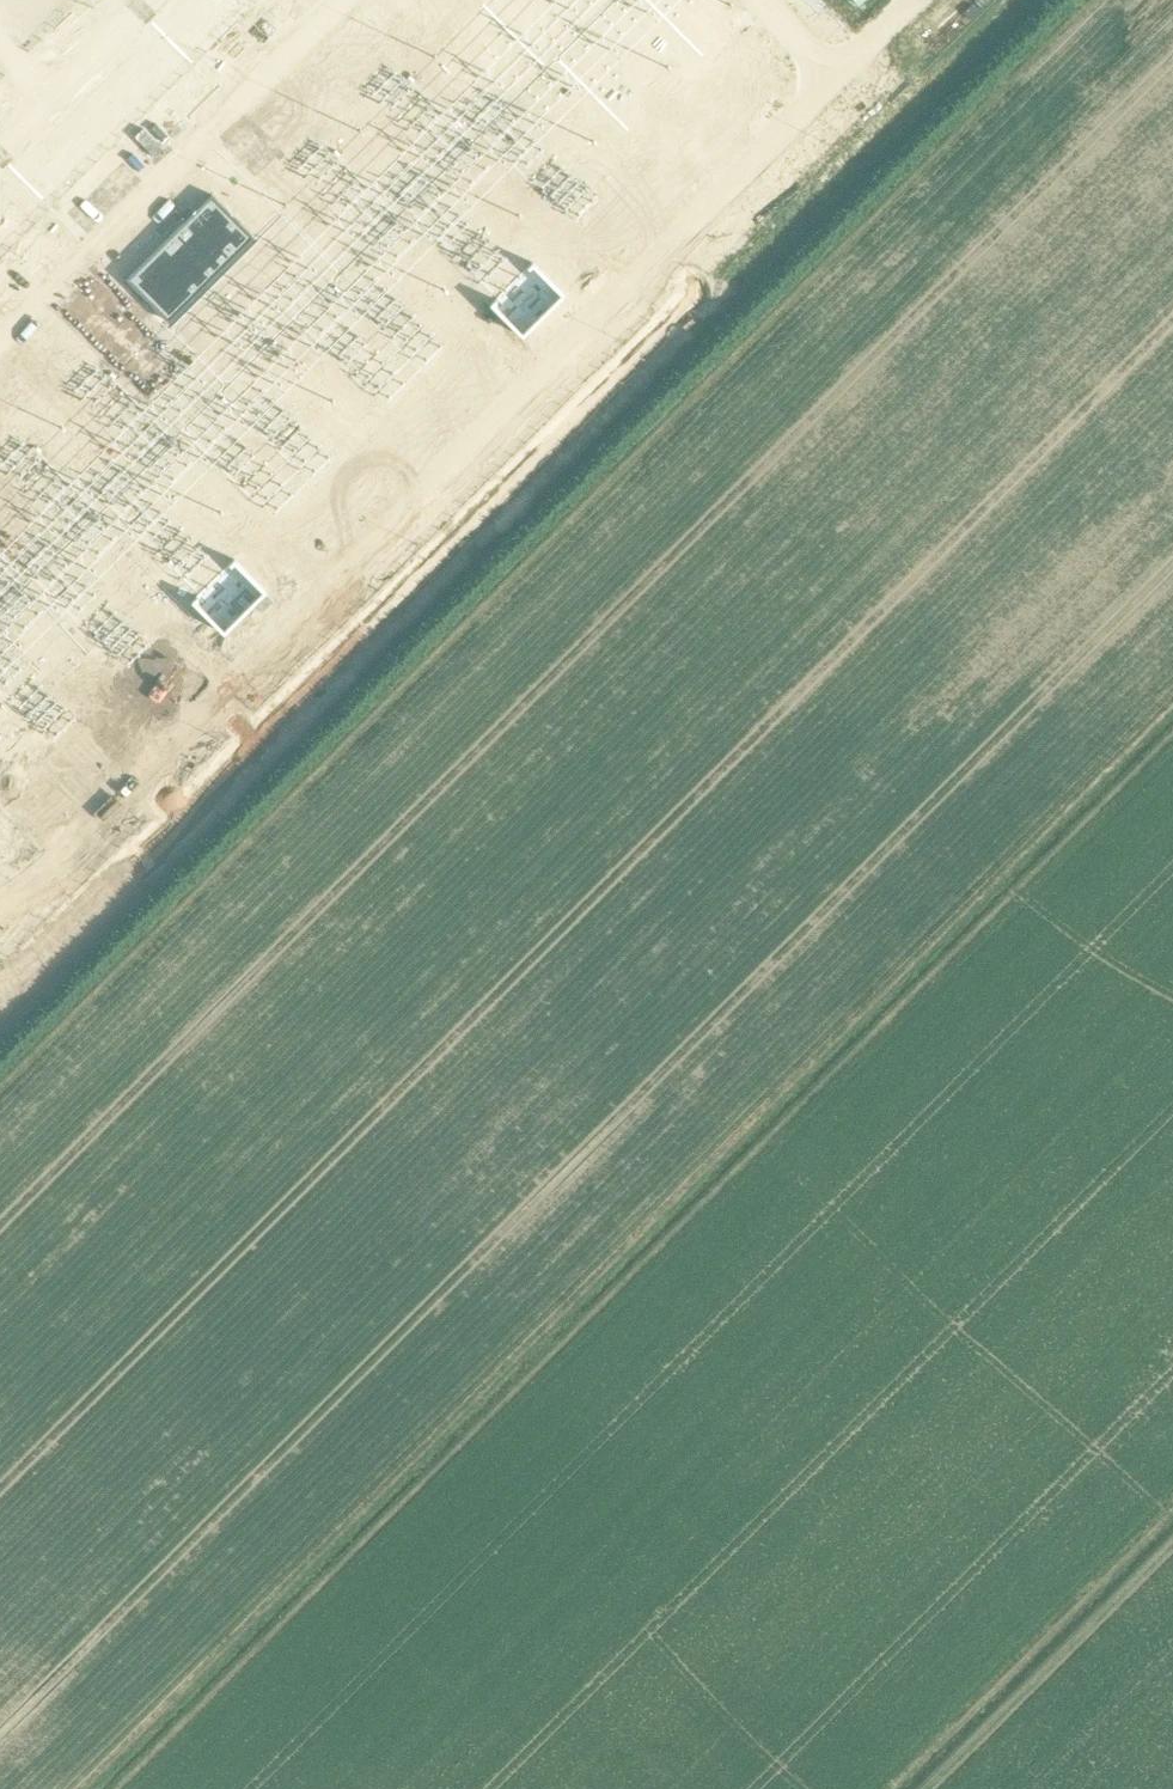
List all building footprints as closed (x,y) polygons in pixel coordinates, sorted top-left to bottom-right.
[(211,194),(126,279),(169,323),(254,237),(211,194)]
